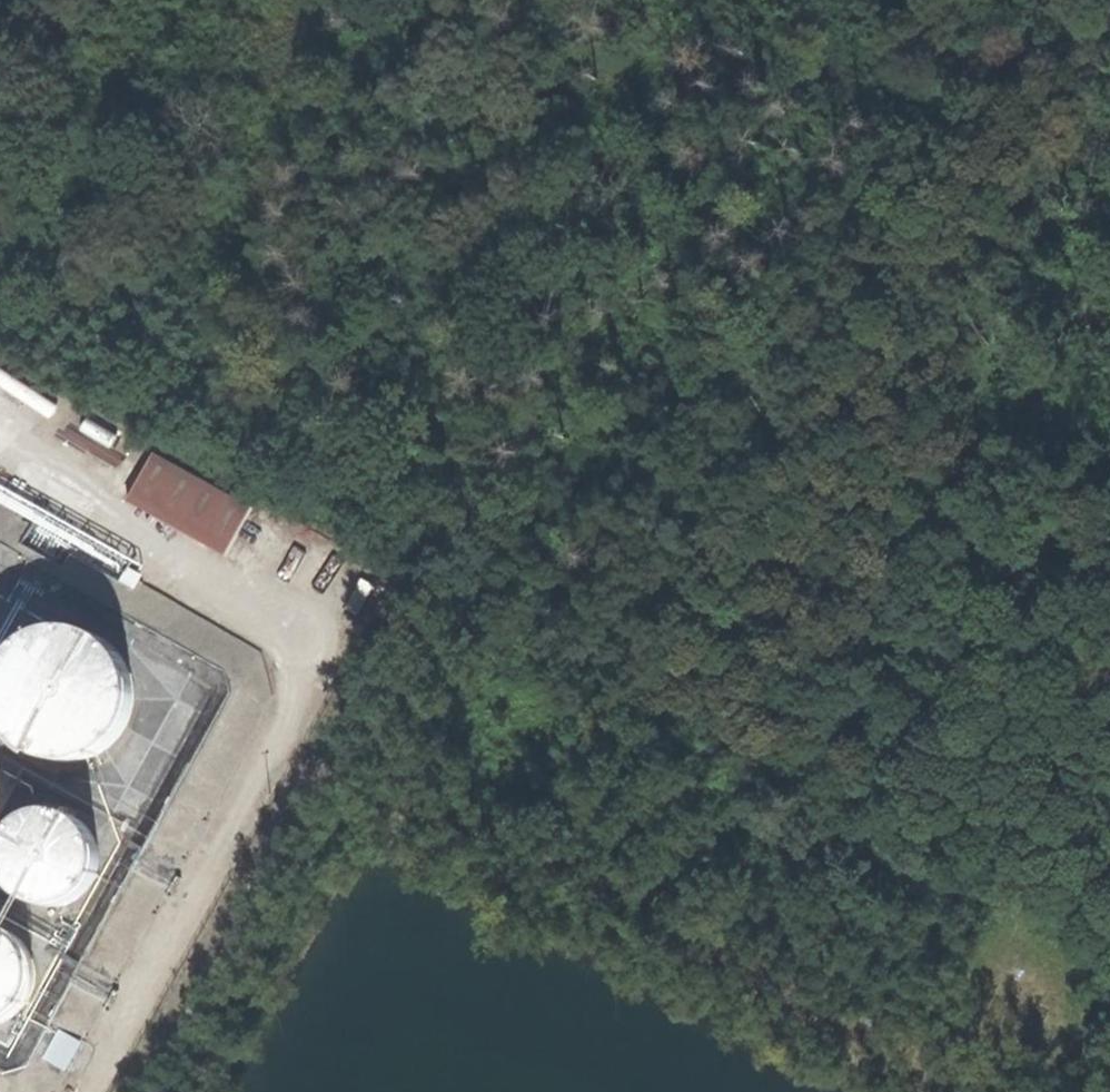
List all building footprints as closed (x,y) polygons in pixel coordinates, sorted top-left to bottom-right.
[(155,457),(129,507),(229,559),(255,510),(155,457)] [(111,745),(121,731),(129,711),(130,698),(128,680),(120,662),(111,650),(98,640),(81,633),(63,630),(47,632),(28,640),(15,650),(4,664),(0,675),(0,721),(4,731),(15,746),(25,754),(44,763),(63,765),(79,763),(96,756),(111,745)] [(97,879),(102,864),(102,849),(97,834),(88,821),(75,812),(60,807),(44,807),(29,812),(17,821),(7,835),(2,852),(4,869),(11,885),(23,897),(39,905),(56,906),(73,902),(88,892),(97,879)] [(38,980),(38,965),(33,950),(24,937),(11,928),(0,925),(0,1020),(9,1018),(24,1008),(33,995),(38,980)] [(46,1058),(70,1068),(82,1038),(58,1029),(46,1058)]
